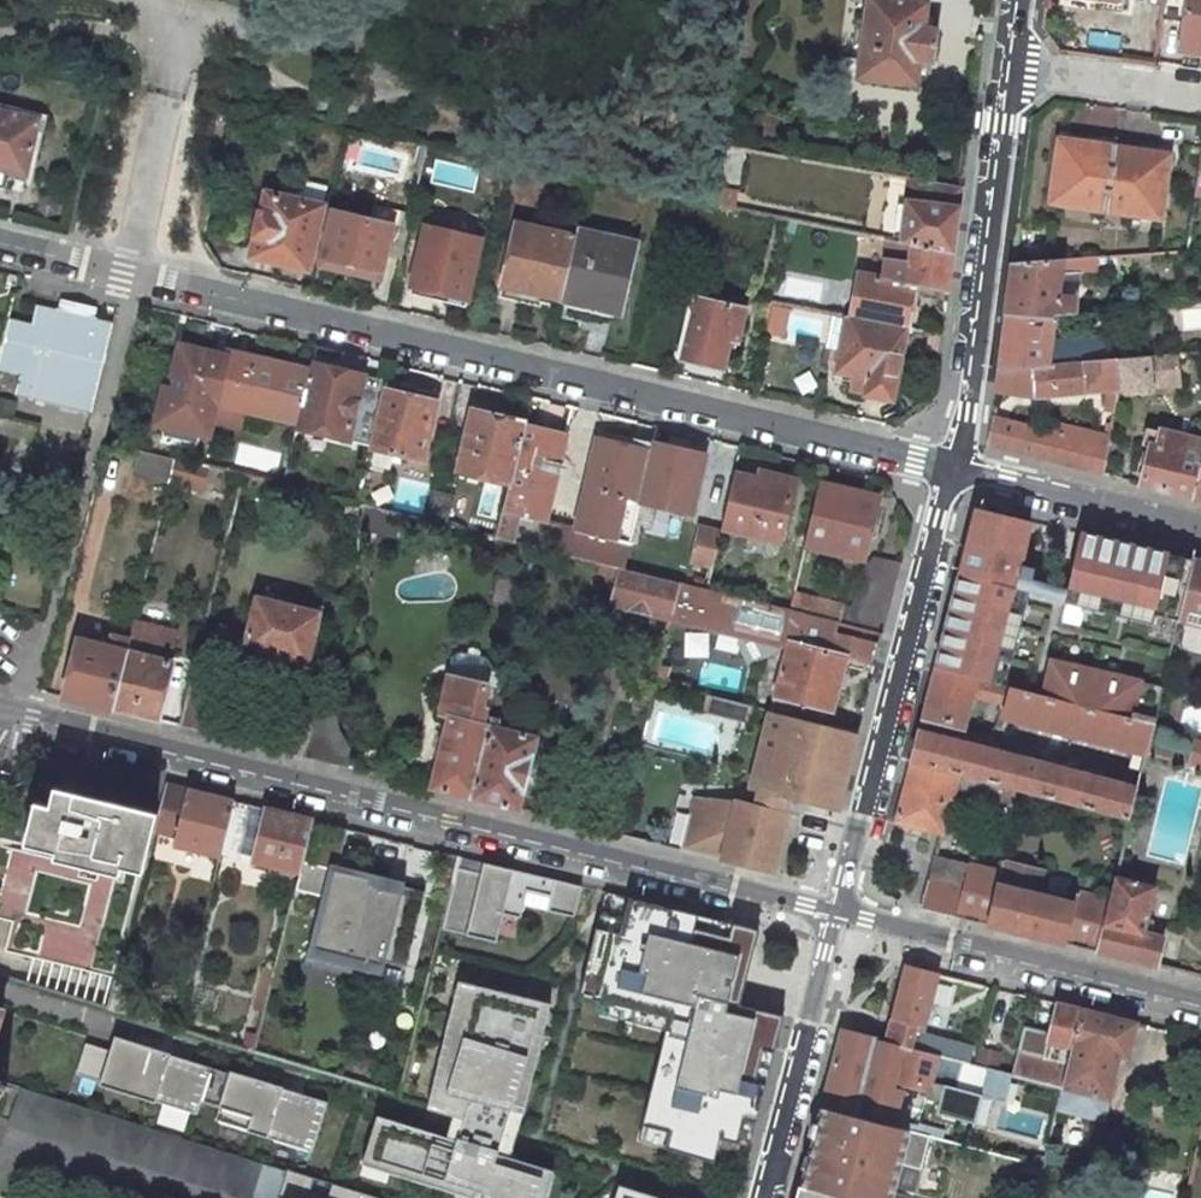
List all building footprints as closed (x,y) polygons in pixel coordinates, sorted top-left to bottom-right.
[(907,0),(867,0),(857,77),(917,85),(920,61),(932,62),(937,29),(925,27),(928,3),(907,0)] [(1182,37),(1200,40),(1200,0),(1187,0),(1182,37)] [(0,111),(0,184),(2,184),(5,170),(17,173),(25,174),(38,120),(0,111)] [(1058,203),(1105,210),(1115,140),(1090,136),(1089,144),(1059,139),(1056,164),(1063,165),(1058,203)] [(1140,143),(1115,140),(1105,210),(1153,217),(1158,178),(1165,179),(1169,155),(1139,151),(1140,143)] [(961,187),(906,177),(904,199),(899,242),(908,244),(953,252),(959,207),(961,187)] [(713,203),(735,208),(739,190),(715,187),(713,203)] [(326,204),(263,188),(248,247),(245,259),(310,274),(326,206),(326,204)] [(389,222),(329,207),(315,268),(382,283),(396,224),(389,222)] [(576,233),(513,219),(498,288),(560,303),(576,233)] [(639,240),(578,226),(576,233),(560,303),(613,315),(621,317),(639,240)] [(424,235),(410,295),(442,302),(465,308),(467,299),(479,248),(424,235)] [(953,252),(908,244),(906,261),(882,257),(880,274),(856,270),(856,273),(854,280),(847,316),(909,328),(917,287),(948,292),(953,252)] [(1150,264),(1149,253),(1099,256),(1061,259),(1060,273),(1082,272),(1130,269),(1130,265),(1150,264)] [(1060,273),(1061,259),(1012,262),(1006,314),(1054,319),(1054,314),(1074,312),(1075,298),(1056,297),(1060,273)] [(749,307),(693,294),(676,361),(725,372),(731,343),(739,345),(749,307)] [(784,336),(791,306),(770,301),(763,332),(784,336)] [(11,397),(90,412),(108,314),(55,304),(55,309),(32,304),(28,323),(4,318),(0,339),(0,373),(15,376),(11,397)] [(834,365),(844,316),(834,314),(827,349),(824,363),(827,364),(834,365)] [(1051,339),(1054,319),(1006,314),(998,369),(1048,364),(1051,339)] [(847,316),(844,316),(834,365),(832,374),(851,377),(849,392),(862,394),(861,397),(894,404),(909,328),(847,316)] [(208,352),(182,345),(170,392),(165,395),(158,422),(210,434),(213,423),(218,404),(229,357),(208,352)] [(251,357),(231,352),(229,357),(218,404),(243,410),(298,423),(310,371),(251,357)] [(1179,384),(1176,354),(1117,359),(1118,389),(1179,384)] [(1034,397),(1118,389),(1117,359),(1117,358),(1113,358),(1048,364),(998,369),(996,391),(1034,397)] [(386,381),(312,363),(310,371),(298,423),(297,428),(371,445),(386,381)] [(414,387),(386,381),(371,445),(371,447),(422,460),(436,401),(412,396),(414,387)] [(238,429),(243,410),(218,404),(213,423),(238,429)] [(524,422),(472,410),(457,472),(511,485),(524,422)] [(993,418),(988,446),(1103,474),(1110,436),(1098,433),(1058,423),(1056,434),(993,418)] [(566,432),(524,422),(511,485),(499,537),(534,546),(621,568),(623,568),(629,544),(575,531),(576,529),(545,521),(566,432)] [(1142,484),(1192,496),(1200,459),(1200,441),(1147,428),(1143,445),(1151,447),(1142,484)] [(651,451),(597,438),(576,529),(575,531),(629,544),(632,530),(639,500),(651,451)] [(703,456),(653,444),(651,451),(639,500),(690,512),(703,456)] [(174,459),(140,450),(134,473),(168,482),(174,459)] [(174,459),(168,482),(201,490),(207,467),(201,466),(174,459)] [(1192,496),(1200,498),(1200,459),(1192,496)] [(768,480),(734,472),(721,528),(780,542),(795,479),(769,473),(768,480)] [(878,497),(820,483),(805,545),(863,559),(864,555),(878,497)] [(469,512),(472,499),(436,490),(433,504),(469,512)] [(429,520),(466,529),(469,512),(433,504),(429,520)] [(1025,605),(1028,590),(1015,588),(1017,576),(1020,563),(1031,520),(976,507),(959,573),(934,669),(977,679),(993,683),(999,658),(1011,661),(1011,660),(1012,656),(1017,637),(1019,627),(1025,605)] [(394,512),(379,508),(374,531),(398,537),(402,514),(394,512)] [(720,532),(700,527),(693,561),(713,565),(720,532)] [(1080,532),(1063,602),(1065,603),(1117,616),(1154,625),(1156,616),(1177,621),(1185,590),(1188,580),(1192,559),(1168,554),(1080,532)] [(851,607),(793,593),(789,610),(882,633),(900,563),(874,556),(860,573),(851,607)] [(1185,590),(1200,594),(1200,561),(1192,559),(1188,580),(1185,590)] [(1030,579),(1033,567),(1020,563),(1017,576),(1030,579)] [(623,568),(621,568),(612,604),(671,618),(679,582),(623,568)] [(707,589),(679,582),(671,618),(670,620),(722,632),(787,649),(788,644),(845,658),(874,665),(882,633),(789,610),(707,589)] [(1185,590),(1177,621),(1200,628),(1200,594),(1185,590)] [(320,612),(255,597),(243,646),(308,662),(320,612)] [(157,720),(172,662),(169,662),(171,654),(175,635),(161,631),(162,629),(134,621),(129,639),(128,644),(112,709),(157,720)] [(110,646),(81,639),(66,698),(112,709),(128,644),(129,639),(113,635),(110,646)] [(845,658),(788,644),(787,649),(774,696),(831,710),(845,658)] [(454,658),(449,677),(439,714),(449,716),(431,788),(474,798),(494,718),(506,671),(492,668),(488,659),(475,656),(462,653),(454,658)] [(1073,665),(1050,660),(1041,695),(1152,723),(1161,687),(1117,676),(1096,671),(1073,665)] [(964,727),(973,695),(977,679),(934,669),(922,717),(964,727)] [(220,683),(194,676),(181,726),(207,733),(220,683)] [(1152,723),(1041,695),(1040,695),(993,683),(977,679),(973,695),(1000,702),(993,731),(1004,734),(1005,728),(1002,728),(1005,715),(1140,750),(1133,775),(1139,777),(1145,751),(1152,723)] [(831,710),(774,696),(770,711),(789,716),(816,722),(827,725),(831,710)] [(752,706),(731,701),(727,715),(739,718),(748,720),(752,706)] [(339,715),(318,710),(313,726),(301,756),(347,767),(356,745),(344,739),(340,734),(339,715)] [(838,808),(857,733),(827,725),(816,722),(789,716),(770,711),(752,786),(760,788),(756,806),(735,800),(735,802),(730,823),(689,813),(680,849),(721,859),(773,872),(793,797),(838,808)] [(502,720),(494,718),(474,798),(518,809),(537,737),(533,736),(534,732),(531,727),(520,724),(515,727),(514,731),(500,728),(502,720)] [(1136,790),(918,733),(911,761),(960,774),(1019,789),(1129,818),(1136,790)] [(1190,763),(1200,765),(1200,742),(1195,740),(1190,763)] [(955,792),(960,774),(911,761),(895,822),(940,833),(943,834),(955,792)] [(1015,806),(1019,789),(960,774),(955,792),(1015,806)] [(173,845),(220,856),(222,846),(233,801),(187,789),(165,784),(158,813),(153,832),(175,838),(173,845)] [(53,859),(119,875),(122,863),(144,869),(147,856),(153,832),(158,813),(54,788),(49,806),(34,802),(24,845),(55,852),(53,858),(53,859)] [(735,802),(694,792),(689,813),(730,823),(735,802)] [(241,852),(253,806),(233,801),(222,846),(241,852)] [(253,861),(298,872),(301,860),(311,820),(265,809),(253,861)] [(53,858),(11,847),(10,850),(0,893),(0,918),(12,921),(5,950),(116,979),(144,869),(122,863),(119,875),(53,859),(53,858)] [(970,864),(934,855),(929,875),(964,884),(970,864)] [(574,917),(581,886),(459,856),(441,928),(496,941),(497,935),(503,913),(520,917),(523,904),(574,917)] [(407,882),(327,860),(326,865),(301,860),(288,914),(312,920),(303,954),(385,975),(407,882)] [(1002,861),(999,871),(970,864),(964,884),(956,916),(987,924),(1096,951),(1109,900),(1076,891),(1073,903),(1037,894),(1042,871),(1002,861)] [(964,884),(929,875),(920,908),(956,916),(964,884)] [(1157,886),(1115,877),(1109,900),(1096,951),(1158,966),(1159,966),(1166,935),(1147,930),(1157,886)] [(784,1015),(738,1004),(758,929),(604,892),(579,996),(602,1002),(626,1008),(667,1018),(664,1031),(659,1050),(678,1055),(669,1095),(650,1090),(641,1125),(667,1132),(663,1149),(713,1161),(719,1138),(739,1143),(745,1119),(755,1122),(766,1084),(754,1081),(763,1049),(774,1052),(784,1015)] [(923,1032),(938,974),(905,966),(890,1023),(923,1032)] [(458,977),(426,1104),(452,1112),(502,1128),(508,1106),(520,1110),(537,1046),(526,1043),(538,998),(458,977)] [(132,985),(116,981),(109,1009),(125,1014),(132,985)] [(526,1043),(537,1046),(550,1001),(538,998),(526,1043)] [(1044,1058),(1068,1063),(1082,1009),(1057,1003),(1044,1058)] [(667,1018),(626,1008),(623,1021),(664,1031),(667,1018)] [(1105,1108),(1118,1055),(1127,1058),(1136,1022),(1082,1009),(1068,1063),(1067,1070),(1063,1087),(1053,1126),(1098,1137),(1105,1108)] [(964,1043),(923,1032),(890,1023),(886,1041),(885,1042),(937,1055),(960,1061),(964,1043)] [(928,1090),(937,1055),(885,1042),(886,1041),(842,1030),(821,1108),(827,1109),(891,1126),(900,1092),(893,1090),(895,1082),(928,1090)] [(109,1051),(85,1043),(76,1073),(100,1081),(99,1085),(155,1102),(156,1101),(197,1113),(201,1101),(219,1106),(215,1119),(247,1129),(247,1130),(312,1150),(326,1104),(327,1101),(282,1087),(283,1086),(229,1069),(229,1072),(170,1054),(170,1052),(114,1035),(109,1051)] [(964,1043),(960,1061),(970,1064),(974,1046),(964,1043)] [(754,1081),(766,1084),(774,1052),(763,1049),(754,1081)] [(678,1055),(659,1050),(650,1090),(669,1095),(678,1055)] [(293,1075),(296,1064),(253,1051),(253,1052),(252,1052),(249,1062),(293,1075)] [(974,1065),(970,1064),(960,1061),(937,1055),(928,1090),(929,1091),(927,1099),(942,1103),(939,1114),(976,1124),(983,1098),(1005,1104),(1012,1074),(996,1070),(974,1065)] [(1016,1057),(1012,1074),(1063,1087),(1067,1070),(1016,1057)] [(285,1169),(21,1087),(8,1123),(248,1197),(275,1197),(285,1169)] [(513,1137),(520,1110),(508,1106),(502,1128),(452,1112),(446,1134),(509,1153),(513,1137)] [(827,1109),(821,1108),(812,1141),(806,1164),(801,1185),(803,1186),(826,1192),(835,1194),(850,1197),(890,1197),(893,1186),(905,1189),(910,1167),(919,1170),(928,1136),(891,1126),(827,1109)] [(473,1195),(472,1197),(544,1197),(554,1166),(509,1153),(446,1134),(375,1114),(374,1119),(361,1163),(473,1195)] [(745,1119),(739,1143),(749,1146),(755,1122),(745,1119)] [(667,1132),(641,1125),(637,1142),(663,1149),(667,1132)] [(285,1169),(275,1197),(380,1197),(285,1169)] [(616,1184),(612,1197),(663,1197),(616,1184)] [(835,1194),(826,1192),(803,1186),(800,1197),(850,1197),(835,1194)]
